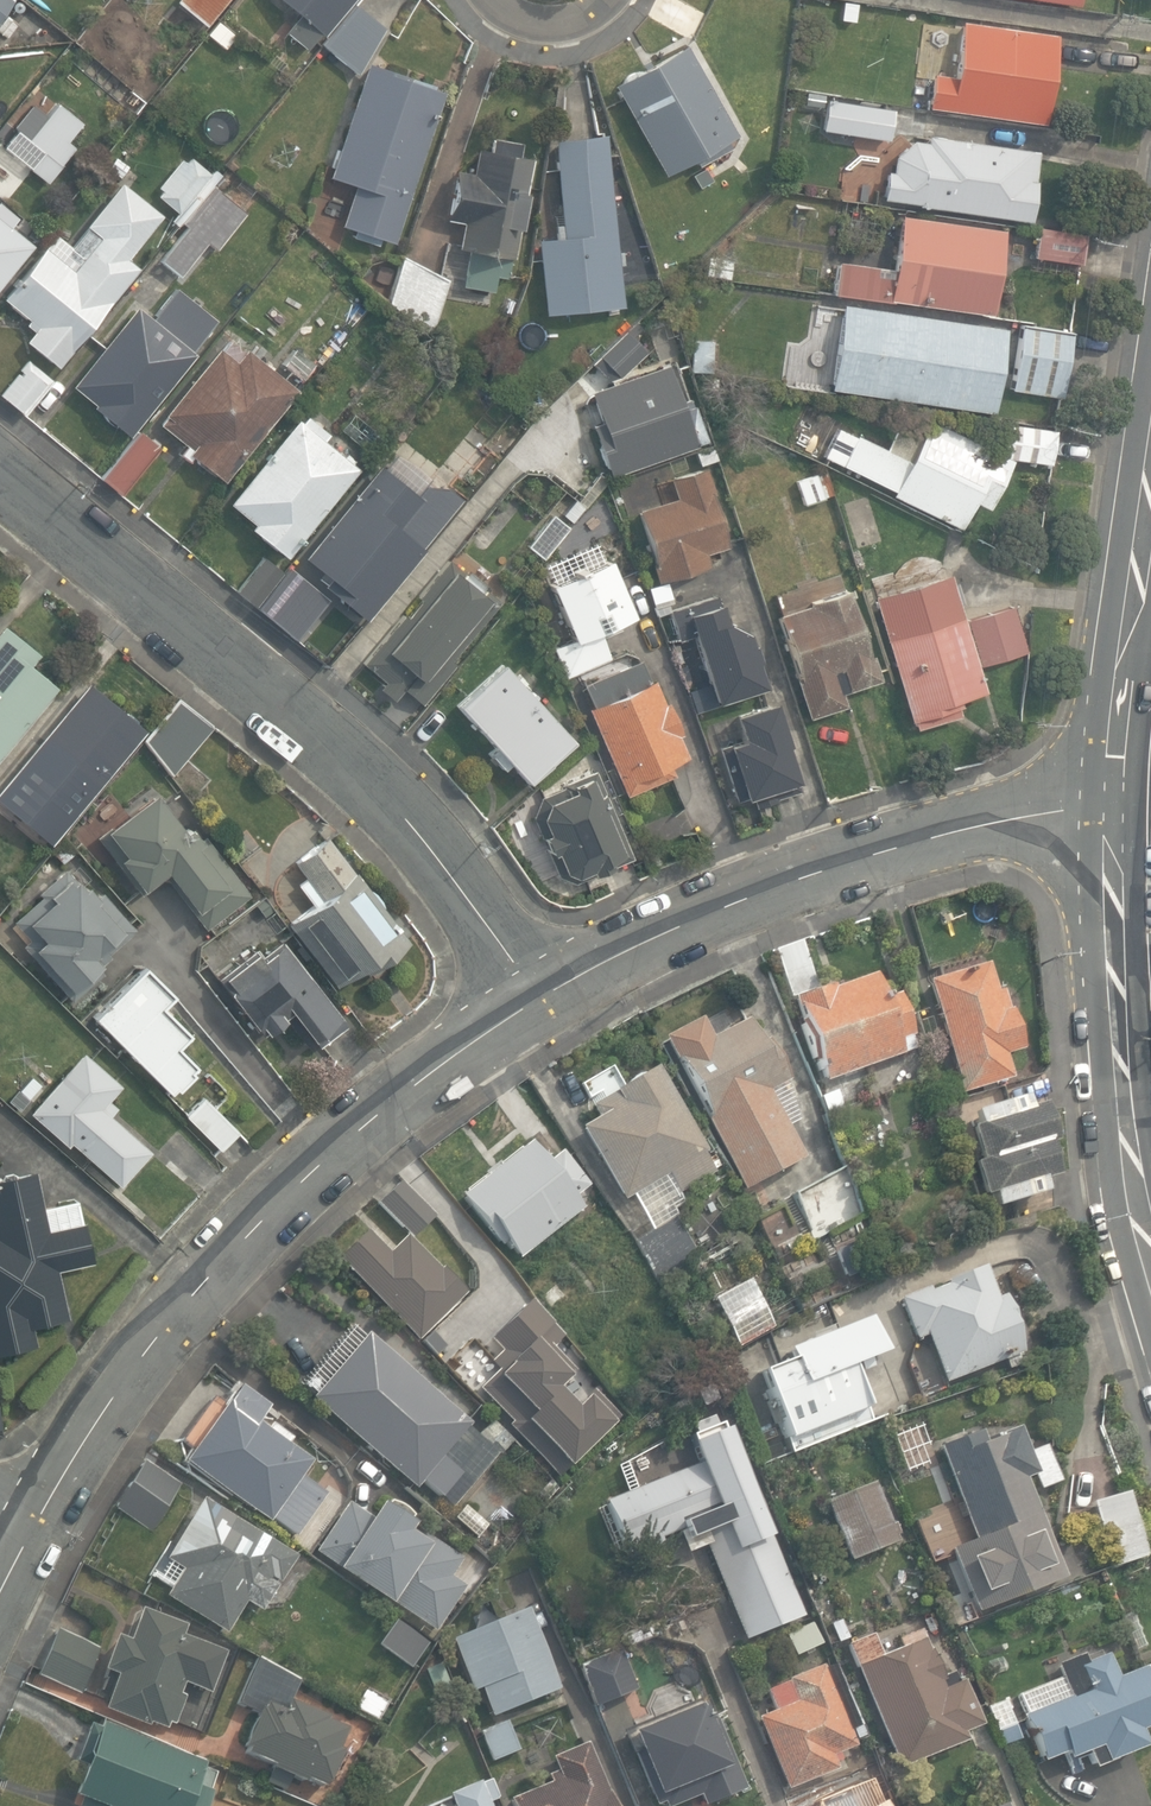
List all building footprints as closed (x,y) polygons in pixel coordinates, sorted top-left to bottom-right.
[(13,0),(12,0),(0,0),(0,16),(13,0)] [(175,2),(206,27),(227,0),(177,0),(175,2)] [(306,49),(319,34),(324,38),(355,0),(280,0),(299,16),(294,21),(285,32),(306,49)] [(839,20),(853,22),(856,2),(842,1),(839,20)] [(324,46),(357,72),(385,27),(355,4),(324,46)] [(218,19),(207,32),(222,45),(233,32),(218,19)] [(928,105),(1043,123),(1056,36),(967,22),(958,20),(955,36),(948,77),(933,74),(928,105)] [(614,85),(664,175),(689,161),(694,159),(698,166),(731,147),(727,140),(736,135),(686,45),(655,63),(649,62),(643,63),(638,65),(633,68),(629,71),(625,76),(622,81),(614,85)] [(413,76),(368,60),(327,176),(354,186),(339,228),(394,247),(449,91),(413,79),(413,76)] [(887,140),(891,110),(825,100),(820,130),(887,140)] [(49,183),(78,147),(69,140),(82,123),(58,105),(32,139),(9,121),(0,132),(0,148),(29,171),(31,168),(49,183)] [(536,239),(543,314),(621,306),(617,264),(622,264),(620,251),(616,252),(604,134),(551,139),(560,224),(554,225),(556,237),(536,239)] [(882,198),(1029,219),(1030,210),(1032,207),(1034,204),(1034,200),(1034,196),(1033,193),(1039,152),(927,136),(927,141),(913,139),(894,155),(892,171),(886,170),(882,198)] [(460,286),(492,292),(495,277),(506,279),(510,258),(513,259),(530,157),(518,155),(521,142),(492,137),(490,150),(476,148),(472,172),(454,169),(445,220),(462,223),(458,249),(466,251),(460,286)] [(161,262),(180,277),(207,243),(217,251),(247,213),(212,185),(218,178),(191,157),(187,162),(182,159),(160,187),(163,190),(159,196),(180,213),(173,221),(178,226),(182,221),(189,227),(161,262)] [(25,341),(58,367),(138,267),(128,259),(163,215),(122,182),(87,226),(88,227),(66,254),(78,263),(74,270),(44,246),(3,298),(30,319),(27,324),(34,330),(25,341)] [(31,244),(5,223),(20,204),(6,192),(0,199),(0,282),(31,244)] [(258,207),(280,225),(287,217),(265,199),(258,207)] [(19,227),(33,239),(47,223),(32,211),(19,227)] [(894,300),(990,315),(992,305),(994,301),(996,296),(997,291),(997,286),(996,281),(1004,230),(898,214),(888,277),(874,275),(876,266),(839,261),(834,294),(893,304),(894,300)] [(1033,256),(1080,263),(1084,235),(1037,228),(1033,256)] [(387,303),(430,337),(448,278),(401,255),(387,303)] [(730,278),(732,261),(716,259),(714,276),(730,278)] [(93,407),(131,437),(197,354),(194,351),(218,320),(177,287),(153,317),(137,304),(72,386),(96,404),(93,407)] [(457,318),(460,302),(450,300),(447,317),(457,318)] [(830,388),(993,412),(995,401),(997,396),(998,390),(998,385),(998,379),(1006,329),(842,304),(830,388)] [(1012,389),(1063,396),(1071,333),(1020,326),(1012,389)] [(591,366),(610,384),(617,382),(647,350),(625,330),(591,366)] [(188,453),(225,482),(298,390),(246,349),(244,352),(230,340),(222,350),(217,347),(164,414),(167,417),(161,424),(191,448),(188,453)] [(689,371),(707,373),(711,343),(692,341),(689,371)] [(284,365),(302,379),(315,364),(296,349),(284,365)] [(0,393),(24,414),(53,381),(29,360),(0,393)] [(594,426),(612,477),(695,448),(703,467),(720,460),(712,441),(708,443),(692,398),(684,401),(671,364),(592,393),(603,422),(594,426)] [(698,396),(710,397),(711,377),(699,376),(698,396)] [(341,429),(365,450),(378,434),(354,413),(341,429)] [(250,528),(287,557),(359,468),(324,440),(328,434),(306,416),(302,422),(297,418),(228,503),(254,523),(250,528)] [(1010,458),(929,419),(919,439),(893,426),(883,447),(837,426),(822,458),(892,492),(889,498),(957,530),(972,500),(987,508),(1010,458)] [(1056,426),(1012,420),(1008,450),(1052,455),(1056,426)] [(102,479),(121,495),(160,447),(140,431),(102,479)] [(363,618),(365,620),(424,549),(420,546),(460,497),(446,487),(424,485),(417,495),(380,465),(303,557),(328,578),(322,586),(340,600),(340,606),(355,619),(363,618)] [(673,497),(638,509),(657,566),(652,568),(657,583),(710,565),(706,553),(728,545),(702,468),(667,480),(673,497)] [(795,480),(803,506),(831,496),(823,471),(795,480)] [(583,507),(575,499),(561,515),(570,522),(583,507)] [(568,529),(553,516),(527,545),(542,558),(568,529)] [(236,590),(254,605),(282,570),(264,555),(236,590)] [(444,560),(363,667),(380,680),(373,689),(395,706),(405,692),(420,704),(495,606),(485,599),(493,589),(465,568),(461,573),(444,560)] [(609,560),(547,586),(571,642),(555,648),(568,679),(616,658),(607,637),(624,630),(620,622),(633,616),(609,560)] [(282,570),(254,605),(275,622),(303,587),(282,570)] [(951,576),(873,599),(911,731),(957,718),(955,712),(961,710),(959,702),(984,695),(958,603),(964,601),(959,582),(953,583),(951,576)] [(777,614),(809,716),(845,705),(841,693),(881,680),(873,655),(869,656),(850,596),(853,595),(850,588),(808,601),(809,604),(777,614)] [(691,636),(714,702),(764,686),(756,661),(759,660),(754,643),(751,644),(747,632),(724,622),(715,594),(668,610),(678,640),(691,636)] [(967,619),(980,665),(1026,652),(1013,606),(967,619)] [(58,688),(30,665),(38,654),(4,625),(0,629),(0,757),(58,688)] [(587,708),(624,795),(674,774),(670,765),(687,757),(678,735),(682,733),(669,702),(664,704),(654,679),(650,681),(640,659),(609,672),(607,668),(598,673),(599,676),(583,683),(592,706),(587,708)] [(493,745),(528,783),(573,741),(503,664),(493,672),(457,705),(493,745)] [(42,796),(71,820),(146,731),(89,682),(40,740),(60,756),(52,766),(45,774),(54,782),(42,796)] [(143,740),(173,776),(213,725),(178,696),(143,740)] [(719,746),(736,800),(796,780),(785,746),(787,745),(773,700),(735,716),(741,738),(719,746)] [(563,871),(574,876),(589,869),(591,874),(630,859),(594,770),(563,782),(564,787),(541,796),(539,817),(546,833),(541,835),(548,854),(555,851),(563,871)] [(162,875),(205,929),(249,894),(190,826),(185,830),(155,793),(97,837),(122,867),(123,865),(142,891),(162,875)] [(337,976),(342,982),(362,968),(365,973),(405,944),(327,837),(295,861),(319,892),(321,896),(295,915),(298,922),(337,976)] [(66,838),(51,851),(63,864),(78,851),(66,838)] [(82,889),(65,869),(38,893),(41,897),(13,921),(32,943),(25,949),(72,1002),(103,974),(95,966),(135,931),(101,893),(96,897),(86,885),(82,889)] [(289,1010),(318,1045),(346,1023),(280,940),(259,955),(253,947),(215,977),(255,1028),(260,1024),(266,1032),(284,1018),(281,1016),(289,1010)] [(777,949),(827,1081),(916,1048),(911,1035),(915,1034),(900,993),(885,998),(875,972),(834,987),(832,984),(818,989),(800,941),(777,949)] [(929,981),(962,1093),(1013,1078),(1011,1072),(1006,1053),(1023,1048),(1011,1007),(1009,1008),(1004,990),(997,992),(988,964),(929,981)] [(92,1017),(170,1093),(175,1088),(177,1090),(194,1073),(191,1070),(196,1065),(177,1047),(190,1034),(162,1007),(174,995),(143,965),(92,1017)] [(664,1037),(745,1190),(805,1158),(769,1090),(789,1080),(767,1039),(762,1042),(749,1018),(713,1037),(702,1017),(664,1037)] [(71,1141),(120,1184),(150,1150),(110,1114),(118,1106),(109,1098),(121,1084),(84,1051),(31,1112),(68,1145),(71,1141)] [(651,1184),(662,1203),(715,1172),(654,1067),(625,1084),(613,1091),(614,1093),(594,1104),(592,1106),(598,1116),(580,1126),(623,1201),(651,1184)] [(821,1097),(829,1116),(845,1110),(837,1091),(821,1097)] [(186,1114),(221,1149),(238,1132),(203,1097),(186,1114)] [(990,1196),(994,1208),(1044,1193),(1041,1181),(1055,1176),(1046,1145),(1052,1143),(1040,1104),(1027,1108),(1023,1097),(972,1113),(976,1126),(968,1129),(978,1162),(972,1164),(982,1198),(990,1196)] [(493,1226),(519,1259),(584,1209),(575,1197),(588,1187),(561,1152),(548,1162),(532,1141),(493,1171),(462,1195),(487,1228),(493,1224),(493,1226)] [(795,1195),(817,1238),(865,1214),(846,1169),(795,1195)] [(35,1346),(30,1327),(67,1318),(56,1271),(92,1263),(83,1223),(81,1223),(76,1200),(42,1208),(33,1172),(0,1179),(0,1354),(35,1346)] [(636,1239),(661,1280),(701,1256),(675,1215),(636,1239)] [(379,1243),(363,1229),(336,1258),(416,1337),(465,1291),(405,1235),(394,1245),(385,1237),(379,1243)] [(835,1248),(846,1277),(875,1265),(864,1237),(835,1248)] [(926,1334),(944,1382),(1022,1352),(1013,1328),(1016,1327),(1004,1295),(996,1299),(983,1265),(945,1279),(946,1283),(929,1290),(928,1287),(900,1297),(915,1338),(926,1334)] [(715,1298),(741,1347),(776,1328),(749,1279),(715,1298)] [(541,1296),(553,1309),(568,1296),(556,1282),(541,1296)] [(563,1334),(528,1299),(486,1341),(506,1358),(475,1388),(511,1423),(506,1426),(562,1481),(626,1419),(590,1388),(572,1407),(554,1389),(573,1370),(551,1349),(563,1334)] [(787,1359),(758,1376),(783,1440),(785,1440),(791,1456),(875,1423),(868,1406),(864,1408),(848,1369),(882,1355),(866,1316),(786,1349),(787,1359)] [(359,1340),(348,1331),(302,1386),(312,1395),(309,1399),(416,1489),(423,1481),(453,1507),(497,1454),(466,1428),(469,1424),(363,1335),(359,1340)] [(272,1519),(295,1535),(325,1495),(300,1476),(311,1462),(288,1444),(292,1438),(271,1423),(265,1430),(255,1422),(265,1408),(237,1388),(225,1404),(213,1396),(181,1440),(192,1448),(183,1461),(269,1522),(272,1519)] [(706,1546),(742,1641),(802,1618),(772,1536),(763,1539),(720,1422),(715,1423),(711,1414),(688,1422),(692,1434),(677,1440),(688,1469),(600,1502),(623,1566),(682,1544),(685,1554),(706,1546)] [(512,1442),(490,1422),(481,1433),(503,1452),(512,1442)] [(951,1549),(976,1612),(1064,1577),(1024,1478),(1033,1474),(1039,1489),(1058,1481),(1044,1446),(1028,1452),(1018,1428),(985,1441),(980,1429),(939,1445),(976,1538),(951,1549)] [(116,1507),(156,1531),(184,1484),(147,1461),(144,1460),(116,1507)] [(826,1501),(849,1560),(898,1541),(896,1535),(899,1533),(895,1523),(892,1525),(875,1482),(826,1501)] [(1111,1567),(1150,1555),(1150,1526),(1135,1531),(1124,1493),(1092,1502),(1111,1567)] [(279,1582),(294,1557),(201,1500),(164,1559),(167,1561),(157,1578),(170,1586),(164,1597),(225,1634),(245,1602),(261,1611),(276,1586),(268,1581),(271,1577),(279,1582)] [(411,1516),(389,1501),(384,1508),(379,1504),(370,1517),(348,1502),(316,1551),(338,1567),(336,1570),(389,1605),(392,1601),(435,1630),(465,1586),(450,1576),(461,1560),(406,1523),(411,1516)] [(149,1722),(166,1729),(169,1722),(174,1724),(185,1695),(180,1693),(184,1683),(211,1692),(227,1650),(182,1634),(186,1624),(141,1607),(129,1640),(116,1635),(103,1670),(116,1675),(103,1709),(148,1725),(149,1722)] [(480,1687),(493,1716),(558,1688),(523,1608),(493,1621),(449,1639),(471,1691),(480,1687)] [(781,1632),(792,1654),(821,1640),(810,1617),(781,1632)] [(837,1643),(848,1638),(839,1617),(828,1622),(837,1643)] [(379,1645),(412,1667),(429,1642),(395,1620),(380,1642),(379,1645)] [(38,1675),(82,1693),(101,1646),(58,1628),(38,1675)] [(847,1643),(898,1767),(966,1739),(963,1731),(981,1724),(963,1680),(958,1683),(954,1672),(943,1677),(932,1651),(930,1652),(921,1629),(898,1638),(901,1645),(883,1652),(874,1632),(847,1643)] [(578,1665),(595,1708),(637,1690),(620,1648),(578,1665)] [(1103,1761),(1143,1745),(1137,1729),(1150,1724),(1150,1685),(1143,1665),(1116,1677),(1106,1653),(1085,1661),(1082,1654),(1057,1664),(1070,1697),(1022,1716),(1040,1760),(1062,1751),(1065,1759),(1097,1746),(1103,1761)] [(426,1668),(438,1699),(452,1694),(440,1663),(426,1668)] [(758,1717),(787,1789),(837,1768),(835,1763),(842,1760),(838,1751),(856,1744),(823,1663),(788,1678),(789,1680),(767,1689),(775,1709),(758,1717)] [(356,1708),(379,1721),(390,1700),(367,1687),(356,1708)] [(302,1778),(323,1787),(325,1783),(326,1784),(341,1750),(336,1748),(344,1729),(324,1721),(325,1719),(286,1702),(281,1712),(264,1705),(262,1711),(259,1709),(242,1748),(246,1750),(244,1755),(270,1766),(269,1768),(301,1782),(302,1778)] [(698,1792),(704,1805),(743,1790),(734,1768),(732,1769),(709,1715),(706,1717),(700,1704),(628,1734),(657,1802),(666,1799),(668,1804),(698,1792)] [(481,1731),(493,1760),(518,1749),(510,1728),(507,1720),(493,1726),(481,1731)] [(212,1791),(219,1772),(204,1767),(206,1762),(100,1723),(73,1795),(104,1805),(206,1805),(212,1791)] [(609,1790),(607,1791),(587,1742),(553,1756),(558,1770),(548,1774),(551,1781),(509,1798),(513,1805),(615,1805),(609,1790)] [(489,1802),(493,1800),(497,1798),(493,1789),(489,1780),(481,1784),(480,1781),(450,1793),(451,1797),(455,1805),(490,1805),(489,1802)]
